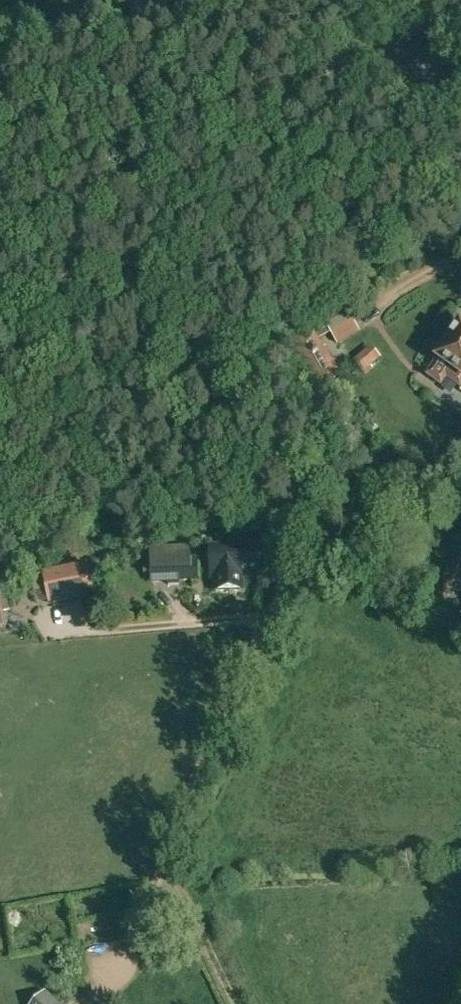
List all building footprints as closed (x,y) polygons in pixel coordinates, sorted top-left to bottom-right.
[(295,336),(320,387),(342,376),(328,347),(325,349),(320,339),(331,333),(337,344),(361,331),(347,306),(323,319),(324,321),(313,327),(313,326),(295,336)] [(426,376),(441,386),(448,376),(460,386),(460,385),(460,327),(426,376)] [(353,359),(363,372),(382,357),(371,344),(353,359)] [(384,386),(396,376),(389,368),(377,378),(384,386)] [(164,581),(200,581),(199,558),(192,558),(192,546),(164,546),(164,561),(153,561),(153,581),(164,581)] [(216,575),(217,590),(243,589),(242,575),(259,574),(258,546),(224,548),(225,555),(211,555),(212,575),(216,575)] [(460,590),(460,561),(455,558),(445,584),(460,590)] [(90,564),(44,574),(51,605),(96,595),(90,564)] [(191,593),(190,582),(164,583),(165,594),(191,593)] [(4,626),(3,611),(10,610),(6,587),(0,588),(0,626),(4,626)] [(45,990),(31,1003),(60,1003),(45,990)]
